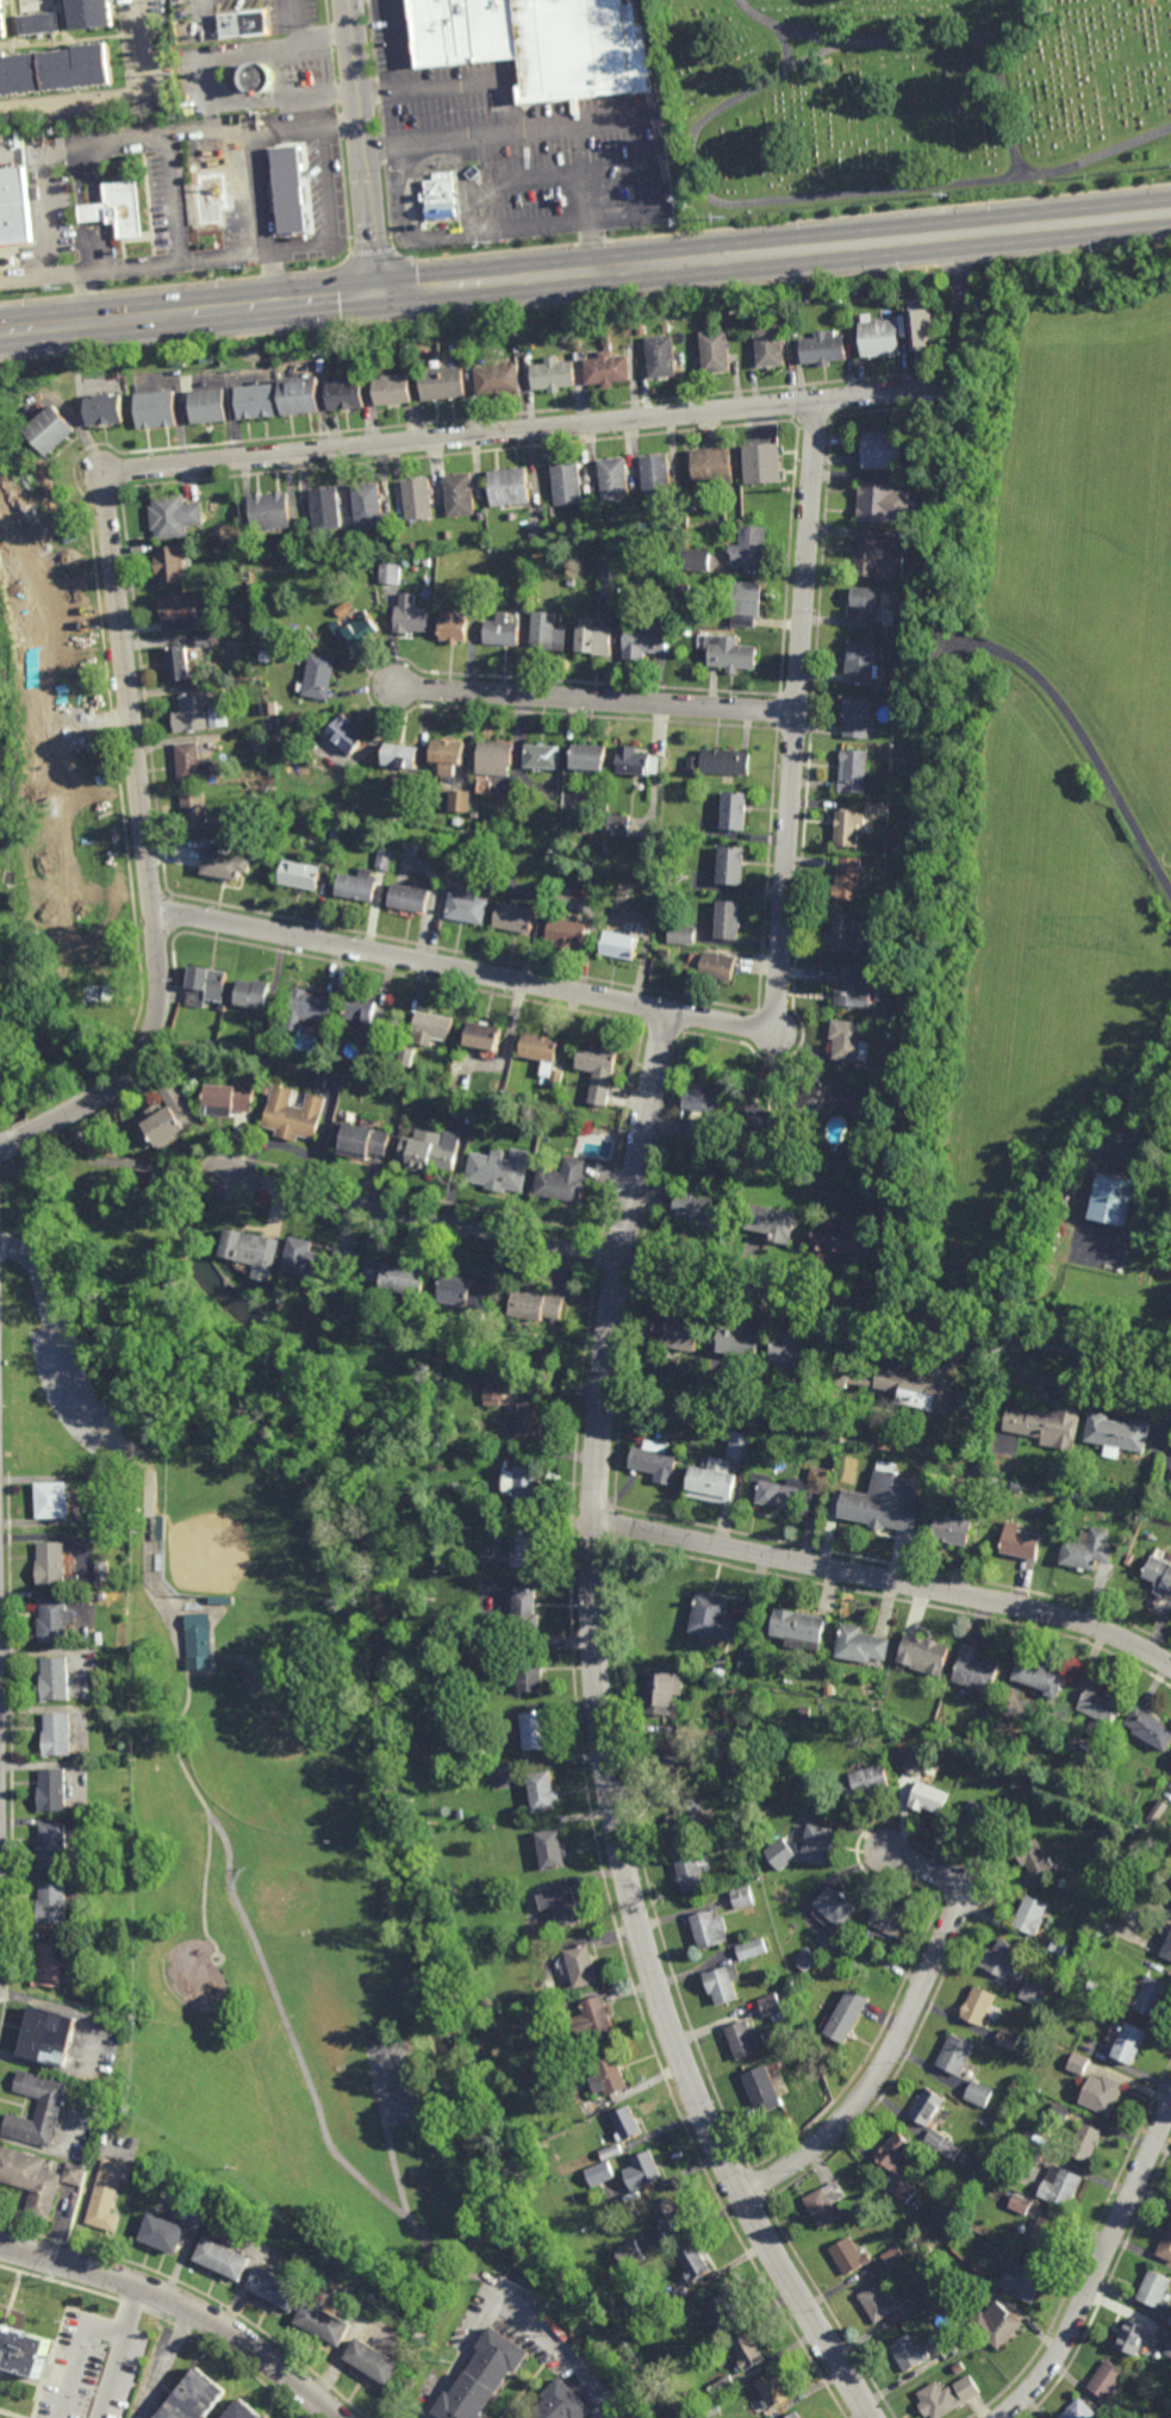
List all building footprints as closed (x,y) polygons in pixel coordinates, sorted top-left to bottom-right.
[(11,35),(0,36),(0,0),(8,0),(8,5),(11,4),(11,11),(8,11),(11,35)] [(68,27),(65,0),(111,0),(113,24),(68,27)] [(412,40),(409,0),(620,0),(621,4),(633,2),(634,25),(644,25),(650,89),(597,94),(597,98),(516,105),(513,83),(518,83),(516,57),(450,63),(450,66),(412,69),(409,40),(412,40)] [(50,10),(55,8),(57,29),(58,29),(58,32),(54,33),(54,30),(44,31),(45,36),(41,36),(41,32),(31,33),(31,36),(26,36),(26,32),(24,32),(21,13),(24,12),(24,11),(31,10),(32,11),(44,10),(44,8),(49,7),(50,10)] [(268,35),(262,35),(260,33),(250,35),(247,36),(242,36),(241,36),(217,37),(216,12),(237,11),(237,10),(266,7),(266,12),(264,17),(266,23),(268,30),(268,35)] [(6,94),(0,95),(0,51),(11,50),(11,54),(18,52),(18,50),(24,49),(24,51),(60,48),(60,45),(66,44),(66,48),(71,46),(70,43),(107,39),(111,82),(87,86),(87,87),(81,88),(81,86),(71,87),(71,89),(63,89),(63,87),(27,92),(27,94),(21,94),(21,92),(12,93),(12,95),(6,96),(6,94)] [(270,67),(273,70),(274,71),(275,75),(275,81),(275,85),(272,89),(268,93),(264,94),(262,95),(259,95),(254,94),(251,93),(249,91),(245,88),(244,86),(243,82),(243,79),(243,75),(244,71),(245,69),(249,66),(251,64),(256,62),(261,62),(263,62),(267,63),(270,67)] [(303,195),(307,194),(309,208),(304,208),(306,224),(310,223),(311,233),(279,237),(279,233),(278,233),(274,199),(269,200),(268,191),(278,189),(278,186),(276,186),(274,167),(280,166),(278,147),(298,144),(303,195)] [(197,172),(213,170),(213,172),(223,172),(225,199),(228,199),(229,208),(223,210),(224,225),(217,225),(217,228),(201,229),(201,228),(194,229),(187,163),(195,163),(197,172)] [(36,242),(0,245),(0,170),(29,167),(36,242)] [(450,177),(451,176),(454,202),(456,202),(456,213),(454,213),(455,216),(447,217),(447,218),(436,219),(436,218),(426,219),(426,216),(424,216),(423,207),(425,206),(425,200),(419,201),(419,193),(424,192),(423,180),(431,179),(431,173),(449,170),(450,177)] [(139,236),(117,238),(114,224),(105,224),(105,219),(77,222),(75,205),(102,202),(101,182),(135,179),(139,236)] [(848,293),(848,285),(858,285),(858,293),(848,293)] [(933,337),(926,338),(927,349),(909,351),(907,324),(905,324),(904,311),(930,309),(933,337)] [(861,357),(858,322),(896,318),(899,354),(861,357)] [(714,329),(714,320),(721,319),(722,328),(714,329)] [(756,368),(753,325),(780,323),(784,366),(756,368)] [(704,373),(698,332),(725,329),(731,370),(704,373)] [(834,335),(842,335),(845,360),(828,362),(829,366),(818,367),(817,362),(802,364),(799,339),(815,337),(815,331),(834,329),(834,335)] [(648,378),(643,337),(672,334),(675,375),(648,378)] [(610,350),(611,357),(627,355),(629,379),(612,381),(612,386),(603,387),(602,382),(585,385),(583,359),(599,357),(598,351),(604,350),(603,342),(610,342),(610,350)] [(558,362),(573,360),(575,386),(560,387),(560,392),(547,393),(547,388),(531,390),(529,364),(544,363),(544,357),(558,355),(558,362)] [(503,397),(493,398),(493,393),(477,395),(473,368),(517,362),(521,391),(503,393),(503,397)] [(422,400),(419,368),(461,364),(465,397),(422,400)] [(411,400),(375,405),(373,376),(407,374),(411,400)] [(281,415),(278,379),(316,375),(319,411),(281,415)] [(351,380),(361,379),(363,407),(328,410),(325,381),(334,381),(334,379),(351,378),(351,380)] [(238,419),(235,387),(272,384),(275,416),(238,419)] [(191,424),(187,392),(223,388),(226,420),(191,424)] [(135,429),(132,392),(172,390),(174,426),(135,429)] [(111,397),(119,397),(122,422),(86,425),(83,398),(92,398),(92,395),(111,393),(111,397)] [(48,457),(24,430),(52,404),(77,431),(57,448),(57,449),(48,457)] [(912,463),(901,463),(901,469),(861,469),(861,431),(901,432),(901,447),(912,447),(912,463)] [(746,485),(743,445),(779,443),(783,482),(746,485)] [(696,497),(692,450),(730,448),(734,484),(715,486),(716,496),(696,497)] [(641,457),(667,455),(672,494),(646,497),(641,457)] [(602,503),(598,460),(625,457),(629,500),(602,503)] [(549,518),(547,507),(555,506),(552,466),(579,462),(583,504),(555,507),(556,517),(549,518)] [(491,509),(487,472),(525,468),(530,503),(529,504),(491,509)] [(449,518),(444,476),(471,474),(475,515),(449,518)] [(406,522),(401,481),(429,478),(434,519),(406,522)] [(355,526),(351,486),(378,482),(382,524),(355,526)] [(908,518),(891,517),(890,524),(882,523),(882,528),(867,526),(868,523),(855,522),(858,484),(895,486),(893,491),(909,492),(908,518)] [(314,532),(310,491),(336,487),(342,530),(314,532)] [(253,532),(249,497),(287,493),(291,529),(253,532)] [(183,505),(200,503),(203,525),(186,526),(187,537),(155,541),(155,530),(150,531),(149,506),(151,506),(150,497),(182,494),(183,505)] [(630,515),(629,504),(637,504),(637,513),(630,515)] [(478,521),(477,513),(484,512),(485,519),(478,521)] [(530,542),(528,524),(544,522),(547,541),(530,542)] [(765,571),(737,568),(739,563),(729,562),(730,546),(740,547),(741,526),(767,528),(765,571)] [(902,581),(887,580),(889,562),(878,562),(877,578),(852,577),(853,554),(851,554),(852,537),(879,540),(878,540),(891,541),(891,548),(903,549),(902,581)] [(185,579),(158,581),(158,574),(156,574),(154,560),(155,556),(157,556),(156,548),(168,549),(181,547),(185,579)] [(709,573),(684,571),(685,549),(711,551),(709,573)] [(604,568),(604,557),(616,557),(616,568),(604,568)] [(400,581),(380,580),(380,563),(401,565),(400,581)] [(618,600),(602,599),(603,571),(619,571),(618,600)] [(760,617),(733,615),(735,582),(761,585),(762,604),(760,617)] [(630,592),(622,592),(622,584),(630,584),(630,592)] [(416,604),(429,604),(430,605),(429,628),(407,627),(407,630),(393,629),(395,602),(400,603),(400,590),(409,588),(417,590),(416,604)] [(874,630),(849,629),(851,606),(849,606),(849,588),(876,588),(874,630)] [(163,629),(158,594),(195,592),(199,625),(199,627),(163,629)] [(479,610),(469,609),(469,593),(479,593),(479,610)] [(517,609),(517,593),(527,593),(527,609),(517,609)] [(361,612),(362,611),(361,609),(365,606),(381,625),(356,643),(349,631),(341,637),(330,622),(338,616),(340,618),(356,606),(361,612)] [(466,637),(457,637),(457,642),(449,641),(450,637),(441,636),(442,607),(450,607),(460,609),(460,612),(468,612),(466,637)] [(563,648),(538,647),(538,643),(531,643),(534,607),(555,609),(554,625),(565,627),(563,648)] [(513,618),(521,619),(518,642),(484,641),(486,617),(498,618),(499,611),(515,612),(513,618)] [(610,653),(592,652),(592,649),(575,647),(577,622),(596,623),(594,635),(611,636),(610,653)] [(666,650),(644,649),(643,656),(622,655),(624,624),(667,628),(666,650)] [(197,644),(195,632),(211,631),(212,643),(197,644)] [(758,643),(755,666),(737,665),(737,671),(728,671),(728,663),(709,662),(710,641),(721,642),(722,632),(730,632),(737,634),(737,641),(758,643)] [(168,679),(164,644),(187,642),(191,677),(168,679)] [(872,666),(878,666),(878,679),(872,679),(871,686),(865,686),(865,683),(859,683),(859,681),(848,680),(848,672),(845,672),(845,661),(846,661),(847,642),(873,643),(872,666)] [(269,661),(260,660),(260,652),(262,646),(270,648),(269,661)] [(328,697),(301,692),(310,648),(336,654),(328,697)] [(174,730),(172,710),(180,709),(177,692),(191,690),(203,690),(207,727),(174,730)] [(868,736),(843,734),(846,715),(842,715),(843,710),(845,710),(846,693),(872,694),(868,736)] [(210,725),(208,708),(217,706),(225,706),(226,724),(210,725)] [(351,752),(325,730),(332,719),(342,710),(368,731),(351,752)] [(257,741),(256,731),(264,731),(264,741),(257,741)] [(462,764),(456,764),(455,774),(440,773),(441,762),(431,761),(432,737),(465,740),(462,764)] [(511,765),(510,774),(478,772),(480,739),(512,741),(511,765)] [(199,756),(212,755),(213,775),(177,779),(174,741),(198,740),(199,756)] [(416,767),(381,762),(385,740),(418,744),(416,767)] [(605,746),(603,767),(573,766),(571,766),(571,752),(573,741),(605,743),(605,746)] [(559,767),(523,765),(525,742),(560,744),(559,767)] [(648,773),(616,772),(618,743),(627,742),(637,743),(636,750),(650,752),(648,773)] [(749,773),(702,769),(702,768),(698,767),(698,769),(687,769),(689,754),(698,754),(703,755),(703,747),(750,749),(749,773)] [(874,786),(866,785),(866,791),(840,790),(842,747),(868,748),(867,773),(876,774),(874,786)] [(398,785),(391,785),(392,775),(399,775),(398,785)] [(491,795),(509,795),(509,777),(492,777),(491,795)] [(469,811),(448,810),(449,789),(460,787),(469,790),(469,811)] [(746,828),(721,827),(723,789),(748,790),(746,828)] [(183,828),(180,792),(192,790),(204,790),(207,825),(183,828)] [(890,817),(866,816),(867,799),(891,800),(890,817)] [(865,822),(859,822),(858,845),(835,843),(837,806),(866,808),(865,822)] [(220,829),(219,815),(238,814),(239,828),(220,829)] [(628,835),(606,834),(609,814),(629,816),(628,835)] [(338,837),(330,836),(331,827),(341,828),(338,837)] [(261,839),(260,831),(269,830),(270,837),(261,839)] [(604,846),(597,845),(598,837),(605,839),(604,846)] [(743,884),(717,881),(720,845),(746,846),(743,884)] [(248,872),(241,871),(239,880),(199,872),(204,847),(251,855),(248,872)] [(390,868),(376,866),(380,847),(393,849),(390,868)] [(861,898),(834,897),(835,883),(837,883),(839,855),(862,856),(861,898)] [(317,890),(280,881),(280,868),(285,856),(322,864),(317,890)] [(372,877),(376,878),(373,900),(336,893),(340,871),(360,874),(361,866),(373,868),(372,877)] [(426,911),(388,903),(393,880),(431,889),(426,911)] [(478,890),(478,895),(488,897),(484,923),(446,916),(450,890),(456,891),(456,889),(460,889),(461,886),(478,890)] [(742,927),(740,927),(739,939),(716,936),(718,898),(742,899),(740,921),(742,921),(742,927)] [(530,933),(492,924),(498,900),(535,909),(530,933)] [(861,930),(861,927),(874,927),(873,943),(860,942),(861,937),(855,937),(854,951),(830,949),(831,939),(828,939),(828,930),(831,930),(833,910),(857,912),(855,930),(861,930)] [(587,923),(583,946),(574,945),(573,949),(555,945),(555,941),(546,939),(550,915),(587,923)] [(693,945),(667,941),(669,922),(696,926),(693,945)] [(633,960),(622,958),(622,961),(610,959),(611,955),(599,953),(605,929),(637,935),(633,960)] [(669,956),(659,955),(660,947),(671,948),(669,956)] [(731,980),(700,973),(705,949),(737,956),(731,980)] [(868,1005),(835,1003),(836,984),(829,983),(830,962),(839,962),(839,965),(864,966),(861,990),(870,990),(868,1005)] [(186,1005),(205,1007),(206,1000),(224,1002),(228,970),(191,967),(186,1005)] [(268,1009),(270,983),(239,979),(236,1006),(268,1009)] [(294,990),(288,1029),(301,1031),(302,1024),(329,1028),(334,996),(294,990)] [(348,1020),(375,1024),(379,1000),(352,996),(348,1020)] [(454,1018),(418,1012),(413,1043),(432,1046),(433,1038),(450,1041),(454,1018)] [(866,1060),(855,1059),(855,1061),(845,1060),(843,1066),(840,1065),(840,1058),(833,1058),(835,1039),(830,1037),(833,1018),(861,1022),(859,1040),(868,1041),(866,1060)] [(503,1028),(471,1022),(466,1045),(498,1051),(503,1028)] [(542,1076),(554,1077),(559,1038),(524,1033),(521,1057),(544,1061),(542,1076)] [(214,1047),(206,1046),(207,1039),(214,1039),(214,1047)] [(590,1103),(609,1106),(618,1049),(581,1043),(577,1069),(595,1072),(590,1103)] [(281,1058),(276,1052),(284,1046),(288,1052),(281,1058)] [(410,1066),(398,1064),(401,1046),(413,1048),(410,1066)] [(560,1088),(549,1085),(553,1068),(563,1070),(560,1088)] [(824,1115),(822,1113),(821,1114),(820,1111),(812,1118),(795,1102),(820,1077),(834,1092),(833,1093),(834,1095),(833,1096),(839,1102),(824,1115)] [(161,1149),(188,1134),(185,1128),(198,1121),(174,1079),(160,1089),(172,1109),(147,1123),(161,1149)] [(723,1115),(683,1107),(687,1082),(729,1090),(723,1115)] [(270,1095),(264,1093),(266,1085),(273,1086),(270,1095)] [(211,1116),(236,1117),(236,1113),(254,1114),(255,1088),(238,1086),(237,1090),(212,1089),(211,1116)] [(279,1139),(299,1143),(300,1138),(316,1141),(326,1099),(306,1095),(303,1110),(289,1107),(293,1091),(276,1088),(266,1128),(280,1132),(279,1139)] [(461,1109),(449,1107),(451,1097),(462,1099),(461,1109)] [(776,1134),(735,1126),(740,1103),(780,1111),(776,1134)] [(700,1140),(683,1135),(686,1117),(705,1122),(700,1140)] [(343,1155),(372,1161),(373,1155),(388,1158),(393,1133),(349,1124),(343,1155)] [(406,1170),(430,1174),(432,1166),(455,1170),(462,1134),(446,1132),(444,1136),(421,1132),(418,1140),(406,1138),(403,1160),(409,1161),(406,1170)] [(466,1180),(492,1185),(491,1192),(513,1197),(516,1190),(524,1191),(532,1153),(515,1149),(511,1161),(505,1160),(506,1152),(494,1149),(493,1158),(471,1153),(466,1180)] [(804,1164),(797,1163),(798,1152),(806,1153),(804,1164)] [(535,1195),(585,1207),(591,1180),(583,1179),(587,1163),(567,1158),(565,1176),(541,1170),(535,1195)] [(1126,1228),(1086,1220),(1097,1172),(1136,1182),(1126,1228)] [(681,1191),(729,1202),(725,1233),(703,1229),(704,1224),(673,1219),(681,1191)] [(750,1205),(798,1215),(792,1246),(774,1244),(776,1238),(747,1232),(750,1205)] [(870,1263),(874,1239),(848,1234),(849,1229),(830,1227),(829,1232),(817,1229),(814,1247),(870,1263)] [(231,1232),(281,1242),(274,1267),(226,1258),(231,1232)] [(286,1271),(323,1279),(319,1296),(342,1301),(354,1254),(335,1249),(332,1259),(312,1254),(314,1242),(293,1238),(286,1271)] [(368,1285),(407,1294),(405,1304),(425,1309),(432,1272),(373,1260),(368,1285)] [(440,1305),(472,1310),(469,1320),(486,1322),(488,1314),(498,1315),(503,1290),(444,1280),(440,1305)] [(513,1317),(534,1321),(532,1329),(544,1330),(547,1320),(561,1322),(568,1297),(521,1289),(513,1317)] [(669,1347),(700,1352),(706,1322),(675,1317),(674,1322),(658,1320),(654,1340),(672,1341),(669,1347)] [(722,1352),(762,1359),(766,1339),(749,1336),(750,1328),(743,1327),(742,1334),(725,1332),(722,1352)] [(817,1375),(824,1347),(806,1342),(806,1339),(783,1334),(776,1365),(817,1375)] [(883,1369),(936,1382),(938,1378),(954,1382),(946,1415),(902,1406),(904,1396),(878,1389),(883,1369)] [(504,1401),(484,1400),(484,1379),(505,1381),(504,1401)] [(519,1406),(547,1406),(544,1444),(509,1441),(509,1420),(518,1421),(519,1406)] [(1075,1453),(1082,1413),(1059,1408),(1059,1414),(1034,1409),(1033,1414),(1013,1410),(1009,1432),(1045,1439),(1042,1447),(1075,1453)] [(1091,1413),(1111,1416),(1110,1421),(1133,1426),(1134,1420),(1152,1423),(1146,1453),(1122,1448),(1120,1463),(1104,1459),(1108,1445),(1086,1441),(1091,1413)] [(714,1426),(696,1423),(697,1414),(715,1416),(714,1426)] [(828,1427),(827,1434),(817,1431),(818,1425),(828,1427)] [(747,1459),(725,1454),(731,1428),(753,1433),(747,1459)] [(673,1485),(678,1457),(668,1456),(669,1446),(646,1442),(644,1454),(635,1453),(633,1471),(658,1475),(656,1482),(673,1485)] [(734,1506),(740,1478),(729,1476),(733,1462),(712,1457),(709,1471),(696,1469),(690,1496),(734,1506)] [(920,1532),(924,1506),(916,1504),(920,1479),(891,1475),(893,1464),(880,1462),(873,1495),(849,1491),(845,1518),(920,1532)] [(517,1467),(540,1466),(537,1497),(543,1497),(542,1508),(517,1506),(517,1496),(506,1496),(506,1473),(517,1473),(517,1467)] [(827,1492),(808,1489),(810,1478),(808,1478),(809,1467),(830,1471),(827,1492)] [(985,1489),(984,1481),(995,1477),(997,1485),(985,1489)] [(37,1518),(36,1482),(68,1481),(69,1516),(37,1518)] [(796,1509),(798,1488),(761,1483),(759,1504),(796,1509)] [(940,1518),(936,1541),(978,1547),(980,1526),(973,1525),(976,1513),(960,1510),(959,1520),(940,1518)] [(1038,1563),(1044,1537),(1022,1533),(1023,1523),(1009,1521),(1003,1556),(1038,1563)] [(518,1527),(542,1528),(543,1543),(550,1543),(549,1553),(540,1552),(540,1570),(513,1569),(512,1558),(519,1558),(518,1527)] [(1097,1570),(1098,1562),(1110,1564),(1114,1546),(1104,1545),(1107,1531),(1092,1528),(1090,1546),(1064,1543),(1060,1564),(1097,1570)] [(66,1551),(73,1551),(73,1575),(66,1575),(66,1584),(43,1584),(43,1585),(38,1585),(37,1559),(38,1559),(38,1540),(66,1540),(66,1551)] [(1156,1556),(1145,1578),(1170,1591),(1170,1562),(1156,1556)] [(436,1566),(436,1558),(444,1558),(444,1566),(436,1566)] [(99,1581),(96,1562),(107,1560),(110,1579),(99,1581)] [(515,1590),(538,1590),(536,1613),(542,1612),(542,1629),(516,1628),(515,1590)] [(692,1631),(735,1639),(739,1620),(725,1618),(729,1599),(699,1593),(692,1631)] [(76,1622),(69,1622),(69,1643),(38,1643),(39,1618),(42,1618),(42,1596),(69,1596),(69,1609),(76,1609),(76,1622)] [(73,1609),(91,1612),(93,1599),(75,1596),(73,1609)] [(772,1634),(821,1644),(826,1619),(776,1609),(772,1634)] [(211,1614),(212,1670),(187,1671),(185,1614),(211,1614)] [(839,1659),(876,1664),(876,1658),(887,1659),(891,1639),(862,1634),(864,1627),(843,1625),(839,1659)] [(902,1664),(945,1676),(952,1649),(909,1637),(902,1664)] [(966,1645),(984,1649),(982,1659),(1001,1664),(995,1689),(957,1679),(966,1645)] [(41,1702),(41,1676),(42,1676),(42,1657),(69,1657),(70,1700),(49,1700),(49,1702),(41,1702)] [(1020,1657),(1066,1675),(1058,1695),(1011,1678),(1020,1657)] [(519,1663),(544,1662),(546,1694),(519,1695),(519,1663)] [(723,1676),(712,1671),(715,1665),(725,1669),(723,1676)] [(322,1684),(312,1678),(316,1672),(325,1677),(322,1684)] [(650,1714),(674,1716),(675,1695),(684,1695),(685,1675),(653,1672),(650,1714)] [(1090,1689),(1111,1699),(1114,1693),(1127,1699),(1107,1744),(1088,1734),(1096,1715),(1082,1709),(1090,1689)] [(1053,1718),(1047,1716),(1051,1706),(1057,1707),(1053,1718)] [(1139,1708),(1170,1726),(1170,1748),(1167,1753),(1127,1731),(1139,1708)] [(43,1757),(42,1731),(44,1731),(44,1713),(70,1713),(71,1755),(49,1755),(49,1757),(43,1757)] [(524,1716),(546,1714),(550,1751),(528,1753),(524,1716)] [(332,1744),(330,1728),(337,1727),(340,1743),(332,1744)] [(661,1774),(686,1771),(684,1738),(658,1740),(661,1774)] [(479,1755),(478,1747),(485,1746),(486,1753),(479,1755)] [(918,1776),(901,1768),(909,1750),(927,1758),(918,1776)] [(710,1772),(710,1763),(723,1763),(723,1771),(710,1772)] [(852,1775),(884,1766),(890,1790),(860,1797),(862,1805),(848,1808),(842,1787),(854,1784),(852,1775)] [(39,1813),(39,1787),(39,1768),(66,1768),(67,1811),(45,1811),(45,1813),(39,1813)] [(531,1774),(553,1772),(555,1791),(561,1791),(562,1801),(558,1802),(558,1811),(535,1814),(531,1774)] [(920,1784),(949,1796),(942,1816),(923,1809),(922,1815),(909,1811),(920,1784)] [(673,1837),(708,1831),(700,1794),(680,1797),(684,1815),(669,1819),(673,1837)] [(972,1801),(997,1813),(1005,1797),(1016,1802),(998,1838),(963,1820),(972,1801)] [(38,1869),(37,1843),(41,1843),(39,1822),(68,1822),(68,1869),(38,1869)] [(811,1825),(836,1831),(828,1867),(804,1862),(811,1825)] [(540,1834),(559,1830),(567,1868),(544,1870),(540,1834)] [(728,1849),(725,1836),(743,1832),(746,1844),(728,1849)] [(781,1872),(799,1857),(783,1837),(765,1852),(781,1872)] [(1038,1841),(1049,1869),(1033,1876),(1027,1863),(1022,1865),(1016,1851),(1038,1841)] [(686,1893),(706,1887),(703,1871),(711,1869),(709,1858),(698,1862),(696,1852),(675,1857),(686,1893)] [(750,1876),(749,1868),(758,1867),(759,1874),(750,1876)] [(1058,1887),(1057,1880),(1067,1878),(1067,1886),(1058,1887)] [(66,1925),(37,1924),(38,1899),(39,1899),(39,1881),(67,1882),(66,1925)] [(736,1911),(730,1890),(749,1884),(755,1905),(736,1911)] [(831,1886),(859,1908),(842,1928),(837,1925),(833,1930),(815,1914),(820,1908),(816,1905),(831,1886)] [(552,1893),(573,1887),(583,1922),(562,1927),(552,1893)] [(1039,1938),(1045,1925),(1038,1922),(1046,1905),(1027,1896),(1014,1926),(1039,1938)] [(880,1905),(911,1919),(902,1940),(871,1926),(880,1905)] [(700,1951),(730,1943),(724,1918),(716,1920),(714,1912),(692,1918),(700,1951)] [(741,1962),(736,1946),(764,1938),(768,1952),(741,1962)] [(1064,1956),(1047,1950),(1052,1938),(1067,1944),(1064,1956)] [(980,1970),(1004,1980),(1007,1973),(1026,1980),(1030,1969),(1014,1963),(1020,1949),(1001,1940),(996,1953),(989,1951),(980,1970)] [(1163,1958),(1170,1941),(1170,1962),(1163,1958)] [(61,1988),(33,1984),(36,1961),(37,1961),(38,1943),(66,1945),(61,1988)] [(566,1950),(590,1944),(600,1982),(579,1989),(566,1950)] [(805,1973),(795,1959),(808,1948),(820,1959),(805,1973)] [(847,1959),(840,1955),(843,1951),(849,1956),(847,1959)] [(718,2005),(739,1999),(734,1982),(741,1981),(736,1965),(705,1974),(711,1995),(716,1994),(718,2005)] [(1150,1975),(1170,1984),(1170,1987),(1159,2018),(1136,2009),(1150,1975)] [(1038,2006),(1017,1998),(1024,1982),(1045,1990),(1038,2006)] [(852,1988),(873,2000),(849,2045),(828,2033),(852,1988)] [(964,2018),(984,2026),(996,1996),(974,1988),(964,2018)] [(766,2018),(760,1999),(778,1993),(784,2012),(766,2018)] [(584,2002),(604,1995),(613,2024),(594,2033),(584,2002)] [(66,2069),(18,2056),(32,2006),(80,2019),(66,2069)] [(729,2028),(749,2021),(760,2055),(740,2061),(729,2028)] [(1129,2024),(1150,2033),(1134,2068),(1114,2058),(1129,2024)] [(1013,2051),(994,2044),(1001,2027),(1020,2036),(1013,2051)] [(939,2063),(963,2076),(977,2046),(953,2034),(939,2063)] [(1082,2076),(1066,2069),(1073,2052),(1090,2059),(1082,2076)] [(597,2064),(616,2056),(631,2090),(609,2099),(606,2092),(597,2095),(591,2080),(600,2075),(597,2064)] [(756,2105),(779,2095),(767,2068),(745,2077),(756,2105)] [(50,2148),(0,2133),(6,2112),(35,2120),(41,2098),(13,2089),(19,2069),(69,2083),(50,2148)] [(1107,2076),(1126,2084),(1110,2117),(1080,2102),(1094,2076),(1104,2081),(1107,2076)] [(983,2109),(963,2099),(972,2081),(992,2090),(983,2109)] [(912,2115),(932,2126),(947,2100),(928,2089),(912,2115)] [(1032,2099),(1023,2094),(1026,2089),(1034,2093),(1032,2099)] [(1063,2127),(1048,2119),(1057,2102),(1072,2111),(1063,2127)] [(630,2105),(644,2133),(624,2145),(612,2118),(630,2105)] [(1084,2124),(1104,2132),(1091,2162),(1071,2152),(1084,2124)] [(953,2162),(922,2143),(930,2129),(945,2137),(943,2139),(960,2149),(953,2162)] [(903,2176),(909,2169),(901,2163),(915,2145),(896,2131),(877,2156),(903,2176)] [(603,2162),(598,2151),(619,2144),(623,2154),(603,2162)] [(1038,2165),(1022,2160),(1028,2144),(1045,2151),(1038,2165)] [(31,2189),(0,2181),(0,2147),(45,2160),(43,2169),(62,2175),(49,2223),(23,2216),(31,2189)] [(628,2173),(637,2190),(664,2177),(652,2149),(630,2158),(634,2167),(628,2173)] [(963,2164),(958,2161),(963,2154),(967,2157),(963,2164)] [(130,2183),(123,2181),(113,2213),(120,2216),(116,2233),(86,2224),(105,2158),(135,2167),(130,2183)] [(606,2182),(605,2180),(591,2186),(588,2180),(587,2180),(584,2171),(608,2161),(615,2179),(606,2182)] [(1055,2163),(1086,2179),(1070,2210),(1040,2194),(1055,2163)] [(905,2202),(890,2188),(902,2176),(916,2190),(905,2202)] [(818,2227),(841,2217),(834,2201),(845,2196),(839,2182),(805,2199),(818,2227)] [(1026,2213),(1008,2205),(1014,2192),(1032,2200),(1026,2213)] [(916,2206),(910,2201),(916,2195),(921,2200),(916,2206)] [(674,2199),(678,2210),(686,2206),(691,2221),(664,2235),(655,2207),(674,2199)] [(862,2208),(859,2202),(866,2199),(868,2205),(862,2208)] [(188,2227),(177,2255),(139,2239),(150,2212),(188,2227)] [(1041,2217),(1059,2225),(1045,2254),(1027,2245),(1041,2217)] [(1158,2255),(1170,2229),(1170,2261),(1158,2255)] [(253,2257),(243,2280),(194,2260),(205,2236),(253,2257)] [(1002,2257),(982,2249),(988,2236),(1008,2244),(1002,2257)] [(624,2268),(615,2249),(635,2238),(644,2258),(624,2268)] [(847,2277),(873,2262),(868,2255),(862,2258),(851,2238),(831,2250),(847,2277)] [(924,2254),(920,2245),(927,2242),(932,2250),(924,2254)] [(697,2244),(711,2271),(692,2283),(686,2277),(691,2273),(678,2252),(697,2244)] [(885,2263),(879,2254),(896,2244),(902,2254),(885,2263)] [(915,2257),(911,2251),(917,2246),(922,2254),(915,2257)] [(1014,2258),(1048,2271),(1036,2302),(1002,2289),(1014,2258)] [(293,2312),(292,2312),(293,2310),(249,2287),(260,2264),(306,2288),(293,2312)] [(1150,2270),(1170,2282),(1157,2308),(1135,2298),(1150,2270)] [(673,2304),(667,2293),(684,2283),(690,2294),(673,2304)] [(860,2295),(879,2285),(886,2297),(895,2293),(905,2311),(879,2327),(860,2295)] [(727,2297),(740,2319),(725,2331),(710,2305),(727,2297)] [(355,2323),(343,2345),(297,2322),(307,2299),(355,2323)] [(1001,2301),(1024,2325),(1001,2350),(976,2326),(1001,2301)] [(1129,2323),(1150,2330),(1139,2357),(1120,2349),(1129,2323)] [(14,2352),(10,2369),(24,2374),(25,2369),(30,2370),(29,2374),(42,2378),(48,2360),(45,2360),(46,2354),(49,2355),(52,2341),(35,2336),(35,2338),(30,2337),(30,2333),(19,2331),(18,2333),(12,2332),(13,2329),(5,2326),(5,2329),(1,2327),(2,2325),(0,2324),(0,2348),(14,2352)] [(486,2417),(485,2417),(443,2417),(432,2411),(448,2388),(451,2392),(480,2349),(477,2347),(491,2325),(529,2351),(516,2372),(511,2369),(481,2414),(486,2417)] [(1160,2326),(1170,2332),(1170,2355),(1164,2351),(1165,2351),(1156,2345),(1159,2338),(1156,2336),(1160,2326)] [(752,2333),(766,2358),(743,2372),(740,2364),(746,2361),(736,2343),(752,2333)] [(391,2385),(345,2357),(359,2335),(404,2362),(391,2385)] [(907,2374),(933,2358),(929,2352),(938,2347),(933,2337),(916,2347),(909,2336),(890,2347),(907,2374)] [(1109,2361),(1127,2375),(1107,2399),(1090,2385),(1109,2361)] [(228,2393),(207,2417),(154,2417),(195,2367),(228,2393)] [(721,2394),(715,2382),(729,2374),(736,2386),(721,2394)] [(773,2374),(789,2401),(772,2411),(756,2383),(773,2374)] [(593,2410),(584,2417),(525,2417),(546,2398),(542,2394),(560,2375),(593,2410)] [(963,2406),(941,2417),(933,2417),(932,2414),(926,2417),(918,2406),(926,2404),(920,2393),(939,2382),(943,2391),(952,2387),(963,2406)] [(239,2398),(264,2417),(223,2417),(239,2398)] [(1098,2417),(1097,2417),(1061,2417),(1079,2399),(1098,2417)]
